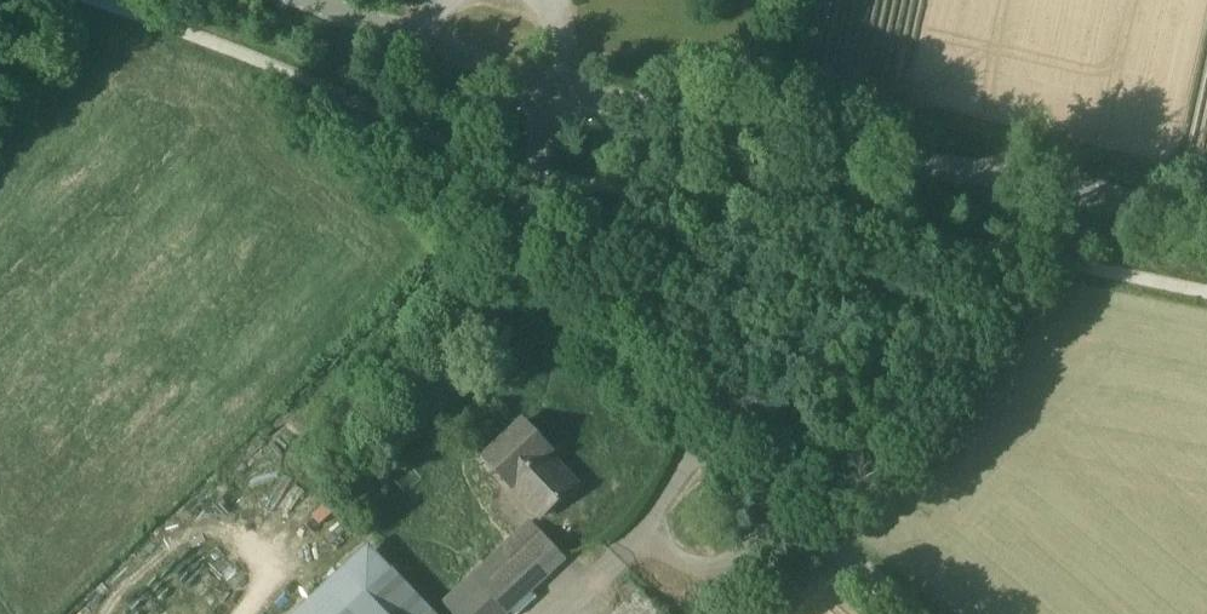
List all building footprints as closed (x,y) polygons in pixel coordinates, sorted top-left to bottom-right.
[(552,451),(524,421),(485,458),(542,518),(577,484),(559,465),(557,467),(547,456),(552,451)] [(511,559),(480,589),(504,613),(508,613),(567,558),(541,531),(511,559)] [(368,543),(292,613),(435,613),(368,543)] [(642,590),(616,613),(664,613),(642,590)]
